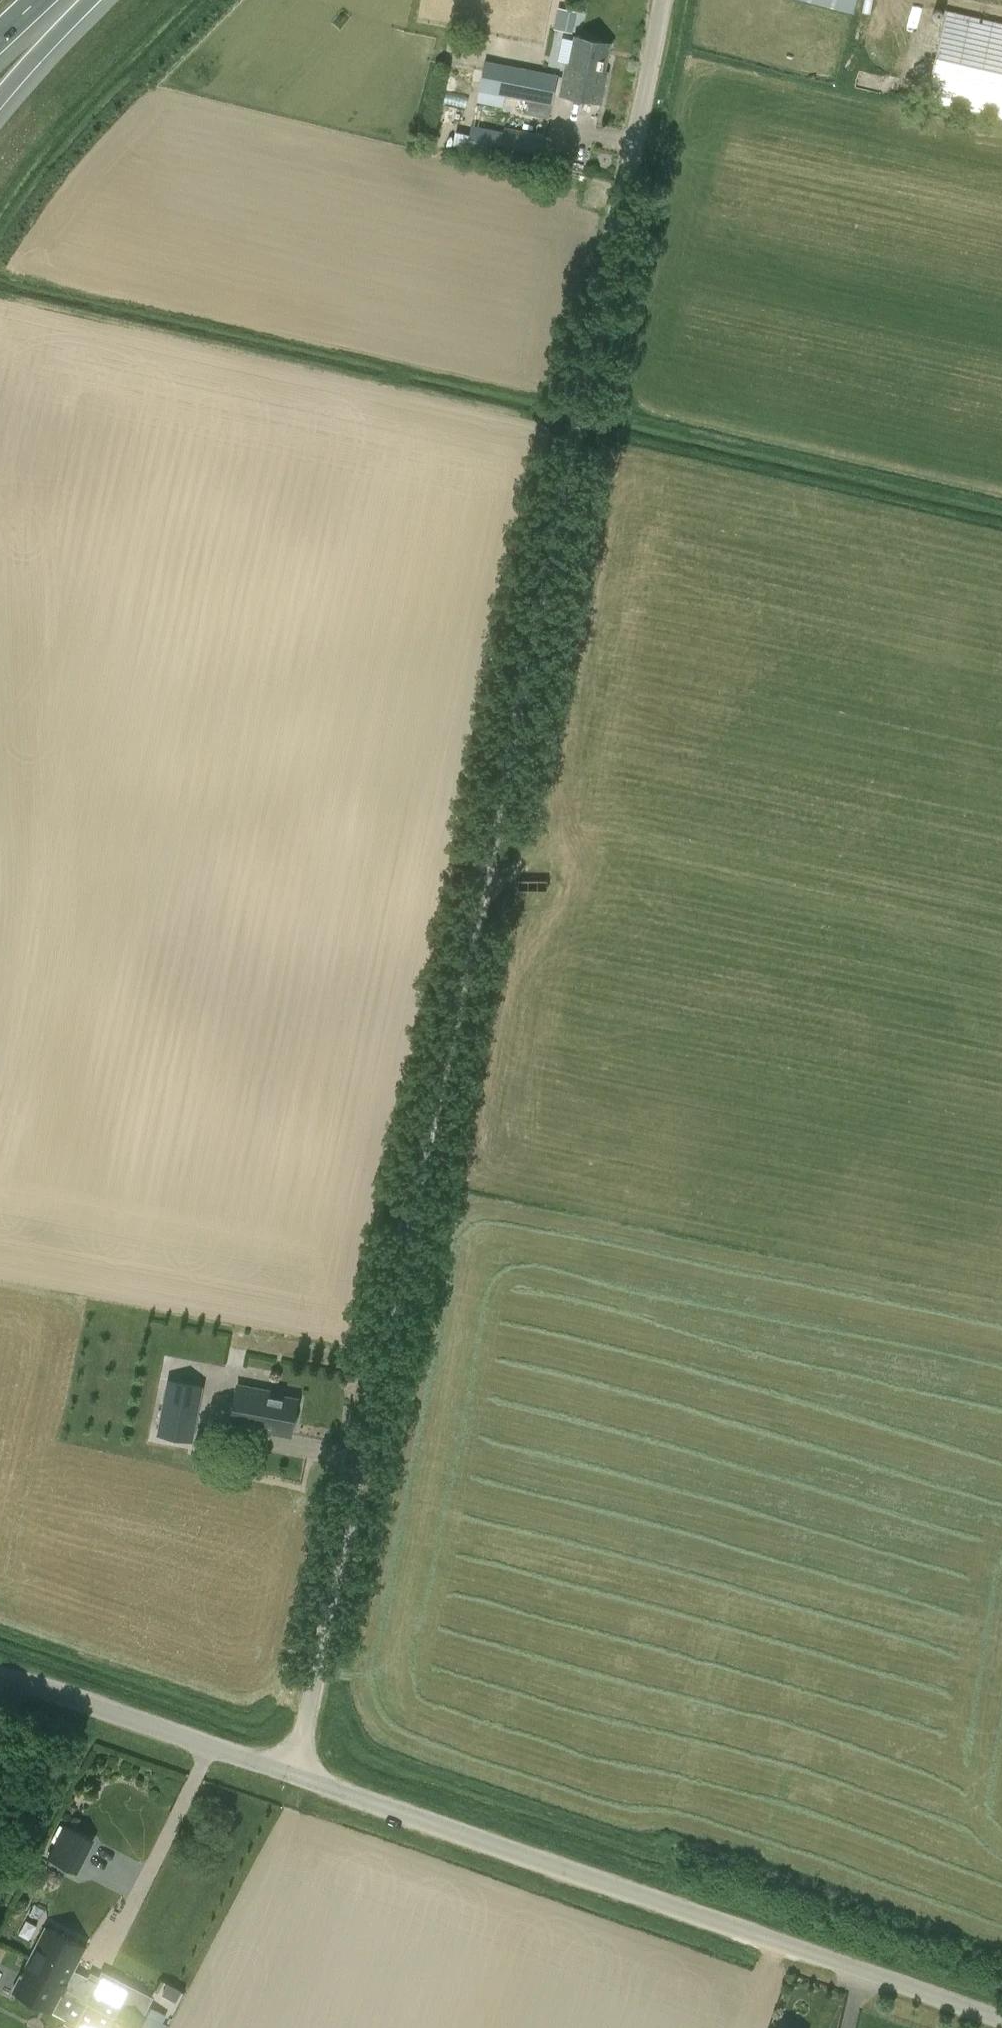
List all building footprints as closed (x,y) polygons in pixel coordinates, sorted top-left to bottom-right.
[(854,12),(857,0),(807,0),(854,12)] [(560,5),(557,26),(575,29),(578,8),(560,5)] [(945,54),(1001,66),(1001,20),(954,10),(945,54)] [(609,71),(605,70),(610,44),(575,36),(570,63),(565,62),(559,94),(603,103),(609,71)] [(557,73),(484,59),(478,91),(479,91),(477,101),(502,106),(504,96),(529,100),(527,113),(549,117),(557,73)] [(540,166),(545,138),(472,124),(467,152),(540,166)] [(203,1382),(172,1376),(162,1429),(193,1435),(203,1382)] [(296,1399),(268,1394),(235,1388),(229,1423),(290,1434),(296,1399)] [(77,1871),(93,1839),(66,1824),(49,1856),(77,1871)] [(98,1981),(74,1968),(85,1947),(46,1926),(13,1989),(77,2022),(98,1981)] [(77,2022),(74,2027),(108,2027),(113,2018),(86,2004),(77,2022)]
